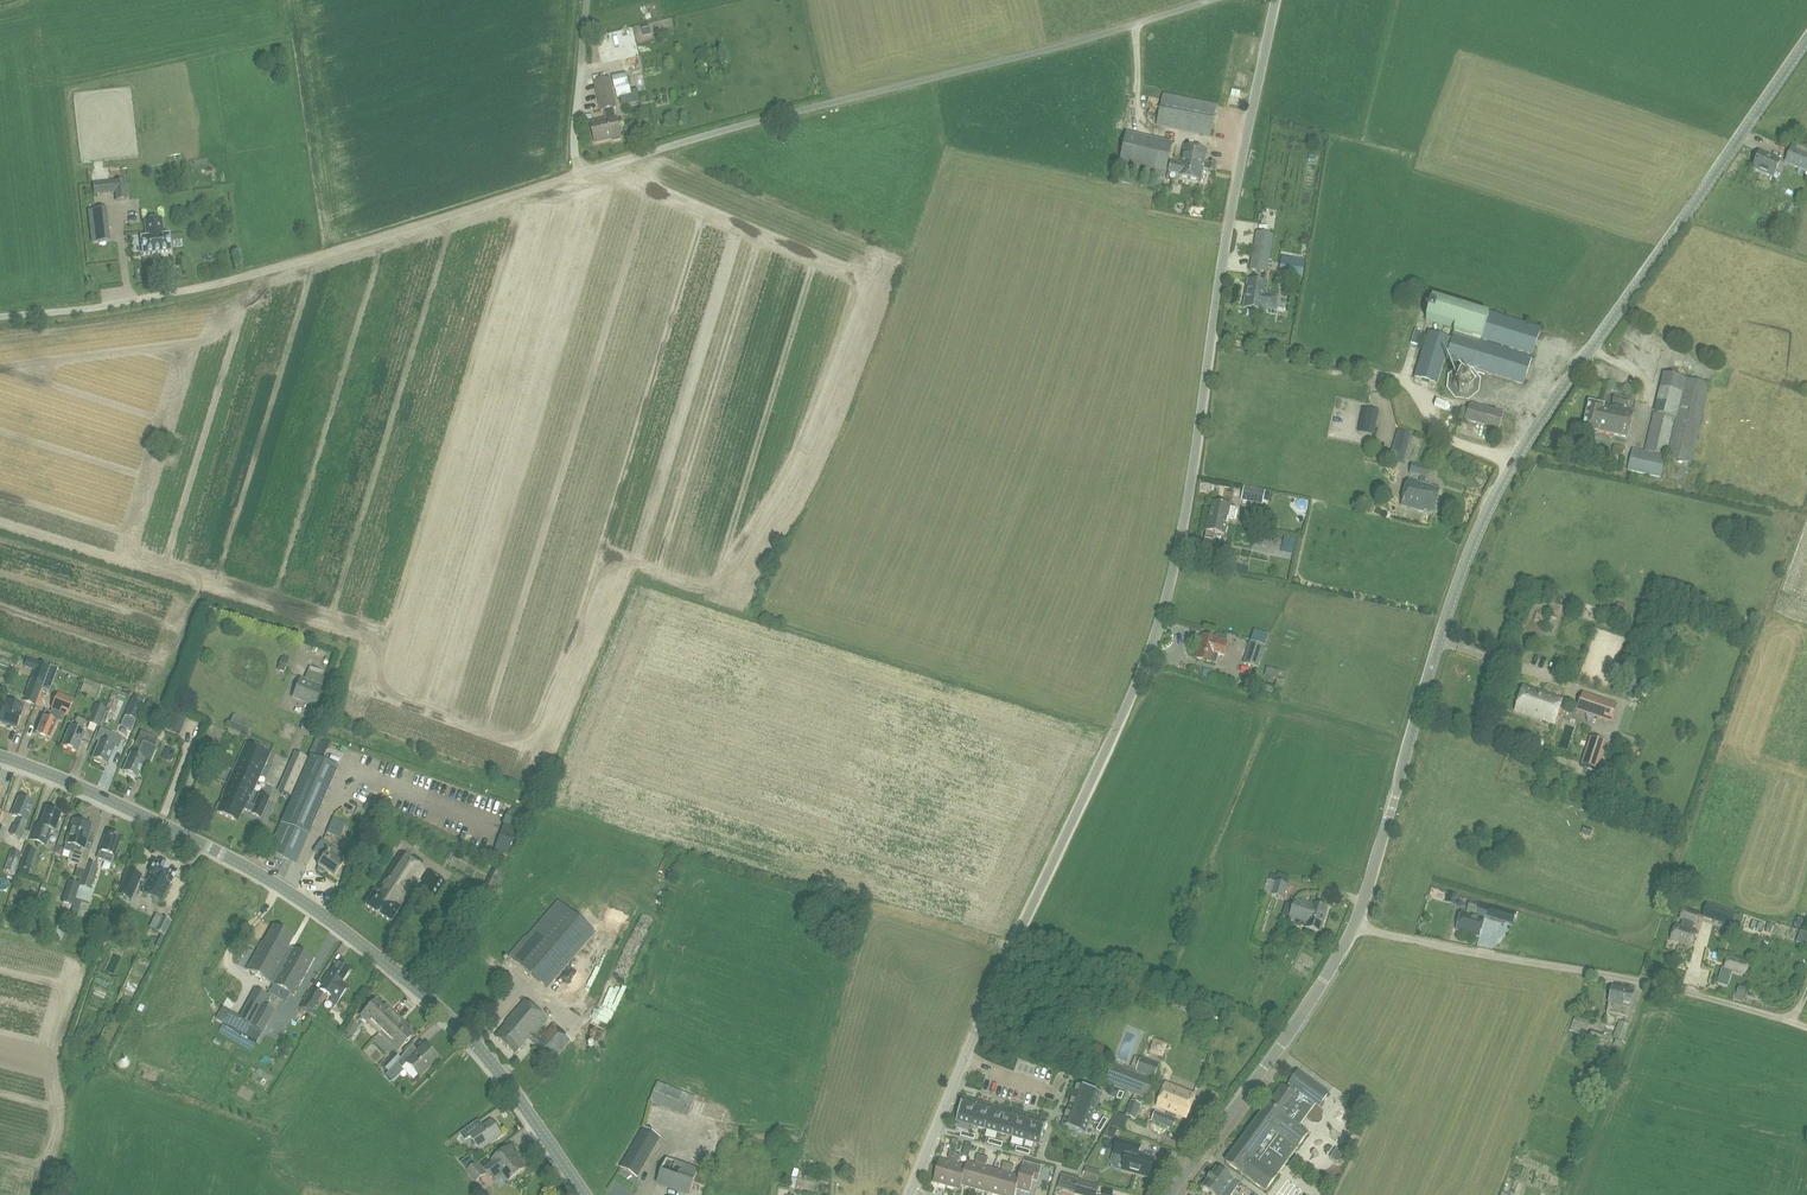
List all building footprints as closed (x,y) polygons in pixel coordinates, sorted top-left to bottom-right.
[(631,28),(599,35),(602,50),(635,43),(631,28)] [(644,36),(651,34),(650,28),(643,29),(644,36)] [(626,73),(612,77),(615,90),(615,89),(617,98),(632,95),(630,86),(629,86),(626,73)] [(604,111),(606,119),(616,117),(614,108),(616,108),(609,78),(594,81),(601,111),(604,111)] [(1229,80),(1227,87),(1242,90),(1243,83),(1229,80)] [(1163,94),(1156,126),(1210,137),(1217,104),(1163,94)] [(620,137),(616,117),(606,119),(590,122),(595,143),(620,137)] [(1166,174),(1172,143),(1126,133),(1118,172),(1155,179),(1157,172),(1166,174)] [(1784,163),(1806,172),(1806,144),(1794,139),(1784,163)] [(1168,172),(1178,174),(1177,176),(1199,180),(1201,171),(1203,171),(1203,169),(1208,169),(1208,170),(1215,172),(1216,163),(1209,161),(1209,162),(1205,161),(1207,150),(1184,145),(1180,163),(1170,161),(1168,172)] [(1780,160),(1759,151),(1752,169),(1773,178),(1780,160)] [(130,196),(128,184),(126,184),(125,180),(93,183),(94,195),(115,193),(116,201),(127,199),(127,196),(130,196)] [(104,219),(90,220),(90,227),(104,225),(104,219)] [(143,254),(170,251),(168,234),(163,235),(161,219),(145,221),(147,237),(141,237),(143,254)] [(98,233),(99,242),(106,241),(105,232),(98,233)] [(1250,270),(1267,273),(1273,235),(1256,232),(1250,270)] [(1271,257),(1272,274),(1290,273),(1289,256),(1271,257)] [(1293,258),(1290,274),(1301,276),(1304,260),(1293,258)] [(1277,296),(1265,294),(1267,284),(1248,281),(1244,307),(1263,310),(1263,309),(1275,311),(1277,296)] [(1481,342),(1472,369),(1523,385),(1541,328),(1489,312),(1488,316),(1489,317),(1481,342)] [(1452,339),(1428,331),(1414,377),(1438,385),(1445,361),(1452,339)] [(1453,334),(1452,339),(1445,361),(1472,369),(1481,342),(1453,334)] [(1479,380),(1471,370),(1459,369),(1449,376),(1448,389),(1456,398),(1468,400),(1478,393),(1479,380)] [(1645,451),(1666,456),(1675,418),(1666,458),(1691,463),(1710,384),(1663,373),(1653,413),(1645,451)] [(1612,404),(1612,407),(1604,406),(1604,405),(1589,401),(1583,428),(1598,432),(1598,431),(1627,437),(1633,412),(1622,410),(1623,407),(1627,408),(1629,399),(1614,395),(1612,404)] [(1466,402),(1463,418),(1500,425),(1503,409),(1466,402)] [(1374,435),(1379,410),(1367,408),(1362,432),(1374,435)] [(1403,465),(1413,434),(1399,430),(1388,460),(1403,465)] [(1625,447),(1614,445),(1612,453),(1623,456),(1625,447)] [(1660,478),(1665,456),(1632,449),(1627,471),(1660,478)] [(1430,468),(1412,463),(1410,473),(1421,476),(1427,478),(1430,468)] [(1408,480),(1402,506),(1423,511),(1423,510),(1434,513),(1440,489),(1430,487),(1430,486),(1425,484),(1427,478),(1421,476),(1419,483),(1408,480)] [(1262,504),(1265,491),(1244,486),(1241,500),(1262,504)] [(1204,541),(1203,541),(1201,551),(1221,555),(1223,544),(1213,542),(1215,533),(1224,535),(1227,523),(1228,518),(1234,519),(1237,508),(1230,507),(1230,506),(1213,502),(1209,520),(1208,520),(1206,531),(1204,541)] [(1239,565),(1238,572),(1247,574),(1248,567),(1239,565)] [(1202,635),(1196,658),(1216,664),(1218,655),(1223,657),(1228,642),(1202,635)] [(309,662),(301,659),(307,642),(299,639),(287,668),(296,672),(298,669),(305,672),(309,662)] [(1250,641),(1242,663),(1257,668),(1265,646),(1263,645),(1252,641),(1250,641)] [(277,670),(284,672),(289,658),(284,656),(283,658),(281,657),(277,670)] [(34,671),(22,701),(35,706),(44,682),(50,667),(38,662),(34,671)] [(190,679),(194,667),(188,665),(184,677),(190,679)] [(1208,675),(1210,668),(1200,665),(1199,672),(1208,675)] [(1279,671),(1267,667),(1264,675),(1277,679),(1279,671)] [(277,683),(280,672),(271,670),(268,680),(277,683)] [(291,698),(314,707),(322,686),(299,677),(291,698)] [(80,691),(95,698),(101,685),(86,678),(80,691)] [(1282,690),(1284,681),(1278,680),(1276,689),(1282,690)] [(0,687),(0,689),(6,691),(8,685),(1,683),(0,687)] [(1515,711),(1554,724),(1562,699),(1524,686),(1515,711)] [(199,688),(196,699),(206,702),(209,692),(199,688)] [(1582,693),(1577,709),(1605,719),(1610,702),(1582,693)] [(42,717),(35,734),(37,735),(38,737),(41,738),(43,738),(50,741),(53,731),(54,732),(58,724),(56,723),(57,720),(61,722),(64,715),(67,716),(73,700),(58,694),(53,709),(51,713),(45,711),(43,717),(42,717)] [(133,699),(125,716),(135,720),(143,703),(133,699)] [(6,701),(0,717),(0,723),(16,728),(20,715),(22,706),(6,701)] [(95,704),(88,722),(98,727),(106,709),(95,704)] [(165,728),(180,733),(185,719),(171,713),(165,728)] [(234,714),(229,726),(241,731),(246,734),(252,722),(234,714)] [(82,732),(84,727),(72,721),(61,745),(77,752),(85,733),(82,732)] [(100,740),(92,758),(94,759),(93,760),(99,763),(100,761),(107,764),(114,746),(118,748),(123,737),(100,727),(95,738),(100,740)] [(128,737),(135,740),(138,730),(132,728),(128,737)] [(131,754),(123,771),(125,772),(124,773),(130,776),(131,775),(137,777),(144,761),(149,763),(156,748),(154,747),(158,738),(141,731),(131,754)] [(1590,736),(1580,764),(1595,769),(1605,741),(1590,736)] [(1544,746),(1545,743),(1543,740),(1540,739),(1537,740),(1536,743),(1537,747),(1541,748),(1544,746)] [(242,809),(244,810),(251,813),(260,817),(269,798),(259,793),(254,806),(247,803),(260,775),(256,773),(259,767),(262,769),(269,754),(246,743),(222,796),(223,797),(216,812),(237,821),(242,809)] [(162,757),(166,759),(171,748),(166,746),(162,757)] [(295,752),(278,791),(290,796),(307,757),(295,752)] [(337,767),(310,755),(270,847),(284,853),(282,856),(296,862),(337,767)] [(371,796),(364,809),(370,812),(377,799),(371,796)] [(26,820),(26,821),(33,803),(19,797),(12,815),(18,817),(14,827),(13,826),(10,834),(26,841),(27,842),(29,833),(23,831),(22,830),(26,820)] [(40,827),(34,824),(29,837),(46,842),(50,830),(58,832),(61,823),(57,822),(60,814),(46,809),(40,827)] [(339,839),(346,824),(333,818),(326,833),(339,839)] [(79,820),(79,822),(73,820),(66,843),(72,845),(67,862),(77,865),(77,868),(85,870),(87,863),(87,862),(91,851),(84,848),(91,826),(87,825),(88,823),(79,820)] [(120,838),(106,833),(99,851),(99,852),(97,859),(111,864),(114,857),(120,838)] [(347,857),(321,839),(313,851),(322,858),(317,865),(319,867),(318,868),(318,870),(322,873),(324,873),(325,871),(333,877),(347,857)] [(26,847),(20,868),(29,870),(30,871),(36,850),(26,847)] [(15,873),(21,854),(10,851),(5,870),(15,873)] [(424,869),(400,853),(375,892),(374,891),(365,905),(391,922),(400,908),(398,907),(424,869)] [(169,868),(168,868),(163,865),(162,865),(155,862),(154,861),(154,863),(149,874),(150,875),(148,880),(141,877),(142,876),(128,869),(116,894),(130,901),(140,880),(146,883),(142,893),(161,901),(169,883),(171,884),(176,872),(177,871),(176,871),(175,871),(169,868)] [(85,870),(80,886),(91,889),(99,866),(88,862),(85,870)] [(70,881),(63,903),(73,906),(80,885),(70,881)] [(1276,881),(1272,895),(1283,899),(1288,885),(1276,881)] [(456,902),(467,908),(472,900),(460,894),(456,902)] [(1318,900),(1311,898),(1309,904),(1294,899),(1288,918),(1294,920),(1293,925),(1300,928),(1300,926),(1320,932),(1327,909),(1316,905),(1318,900)] [(76,899),(68,922),(74,923),(81,901),(76,899)] [(558,901),(527,937),(526,936),(509,956),(548,990),(596,933),(558,901)] [(1461,911),(1456,930),(1479,936),(1484,918),(1474,915),(1475,912),(1487,916),(1490,905),(1478,902),(1477,904),(1469,902),(1466,913),(1461,911)] [(1731,926),(1731,924),(1739,926),(1742,917),(1735,915),(1735,913),(1706,903),(1702,916),(1731,926)] [(1696,926),(1700,913),(1682,907),(1677,920),(1681,922),(1680,925),(1676,924),(1670,940),(1690,947),(1696,930),(1692,929),(1693,925),(1696,926)] [(43,908),(39,918),(45,920),(48,910),(43,908)] [(1507,910),(1504,921),(1512,923),(1515,913),(1507,910)] [(840,916),(834,914),(831,926),(837,928),(840,916)] [(161,916),(154,930),(165,935),(172,921),(161,916)] [(57,938),(64,920),(57,918),(51,936),(57,938)] [(286,948),(292,937),(273,926),(264,943),(262,942),(246,969),(292,995),(312,959),(293,948),(291,951),(286,948)] [(1293,930),(1286,928),(1284,936),(1291,938),(1293,930)] [(1703,949),(1707,934),(1701,932),(1697,947),(1703,949)] [(484,950),(489,955),(502,941),(498,937),(484,950)] [(359,962),(367,969),(373,962),(365,955),(359,962)] [(1722,967),(1717,983),(1727,987),(1732,972),(1746,976),(1750,961),(1736,958),(1728,956),(1725,966),(1724,968),(1722,967)] [(349,970),(337,962),(319,989),(338,1001),(345,989),(339,985),(349,970)] [(484,962),(479,968),(488,975),(493,970),(484,962)] [(614,983),(616,971),(609,969),(606,982),(614,983)] [(1732,997),(1738,999),(1742,986),(1735,984),(1732,997)] [(588,1002),(596,991),(587,985),(579,996),(588,1002)] [(1612,986),(1608,1003),(1606,1013),(1627,1018),(1630,1007),(1633,991),(1612,986)] [(254,988),(237,1017),(249,1024),(253,1016),(265,994),(254,988)] [(310,1013),(322,994),(313,988),(301,1007),(310,1013)] [(550,1063),(570,1041),(553,1025),(540,1040),(534,1035),(547,1021),(524,1000),(504,1023),(506,1024),(495,1037),(515,1055),(528,1040),(535,1046),(533,1048),(550,1063)] [(382,1008),(375,1001),(360,1016),(379,1033),(396,1015),(390,1009),(386,1013),(382,1009),(382,1008)] [(379,1033),(397,1050),(411,1036),(403,1028),(403,1029),(398,1025),(402,1020),(396,1015),(379,1033)] [(253,1016),(249,1024),(260,1030),(265,1022),(253,1016)] [(1575,1017),(1570,1031),(1584,1036),(1589,1021),(1575,1017)] [(1629,1024),(1619,1020),(1613,1038),(1615,1039),(1613,1045),(1620,1048),(1622,1042),(1623,1042),(1629,1024)] [(576,1025),(572,1030),(579,1037),(583,1032),(576,1025)] [(1610,1037),(1602,1034),(1592,1030),(1586,1045),(1592,1047),(1594,1044),(1601,1047),(1603,1041),(1608,1043),(1610,1037)] [(1149,1052),(1161,1057),(1166,1045),(1154,1040),(1149,1052)] [(413,1056),(407,1050),(396,1062),(403,1070),(413,1079),(417,1075),(418,1076),(436,1058),(423,1045),(413,1056)] [(1136,1071),(1154,1078),(1159,1065),(1141,1058),(1136,1071)] [(390,1068),(394,1064),(388,1059),(382,1065),(387,1071),(390,1068)] [(394,1064),(390,1068),(397,1075),(403,1070),(396,1062),(395,1062),(394,1064)] [(1153,1080),(1112,1064),(1105,1083),(1146,1098),(1153,1080)] [(1285,1164),(1308,1134),(1298,1127),(1315,1104),(1319,1106),(1328,1094),(1298,1072),(1285,1089),(1282,1086),(1225,1162),(1265,1191),(1280,1171),(1283,1173),(1288,1166),(1285,1164)] [(695,1098),(657,1082),(650,1101),(687,1116),(695,1098)] [(1073,1096),(1096,1106),(1102,1091),(1078,1082),(1073,1096)] [(1194,1096),(1166,1084),(1157,1106),(1168,1111),(1166,1116),(1155,1112),(1151,1121),(1172,1129),(1175,1120),(1174,1119),(1176,1114),(1186,1118),(1194,1096)] [(1335,1099),(1345,1109),(1353,1100),(1342,1091),(1335,1099)] [(1073,1096),(1067,1111),(1090,1120),(1096,1106),(1073,1096)] [(976,1101),(963,1098),(956,1122),(969,1125),(976,1101)] [(702,1100),(699,1112),(717,1117),(721,1105),(702,1100)] [(990,1105),(976,1101),(969,1125),(984,1129),(990,1105)] [(1141,1105),(1131,1101),(1125,1116),(1135,1120),(1141,1105)] [(1004,1109),(990,1105),(984,1129),(998,1133),(1004,1109)] [(998,1133),(1012,1137),(1019,1113),(1004,1109),(998,1133)] [(1085,1134),(1090,1120),(1067,1111),(1062,1125),(1085,1134)] [(1033,1117),(1019,1113),(1012,1137),(1026,1141),(1033,1117)] [(1046,1121),(1033,1117),(1026,1141),(1040,1145),(1046,1121)] [(1100,1124),(1104,1126),(1108,1120),(1104,1118),(1100,1124)] [(498,1132),(499,1131),(500,1130),(500,1128),(497,1125),(496,1124),(495,1124),(493,1125),(491,1122),(478,1131),(473,1124),(459,1133),(464,1141),(470,1137),(479,1150),(500,1135),(498,1132)] [(1100,1132),(1104,1126),(1100,1124),(1096,1130),(1100,1132)] [(643,1128),(620,1167),(637,1177),(660,1137),(643,1128)] [(952,1139),(950,1145),(957,1147),(959,1141),(952,1139)] [(1140,1146),(1117,1140),(1113,1154),(1125,1157),(1121,1170),(1149,1177),(1154,1159),(1138,1155),(1140,1146)] [(508,1148),(492,1160),(494,1162),(484,1169),(492,1180),(502,1172),(508,1181),(524,1169),(508,1148)] [(1343,1154),(1336,1148),(1329,1157),(1337,1163),(1343,1154)] [(950,1153),(947,1161),(939,1159),(933,1182),(946,1186),(955,1154),(950,1153)] [(960,1156),(955,1154),(946,1186),(959,1190),(961,1185),(965,1167),(958,1165),(960,1156)] [(967,1162),(965,1167),(961,1185),(973,1189),(982,1157),(977,1155),(974,1164),(967,1162)] [(988,1158),(982,1157),(973,1189),(986,1192),(993,1169),(985,1167),(988,1158)] [(657,1182),(690,1194),(694,1182),(704,1186),(709,1173),(666,1158),(657,1182)] [(1019,1177),(1016,1189),(1029,1193),(1033,1180),(1037,1181),(1041,1166),(1023,1161),(1022,1166),(1019,1177)] [(993,1169),(986,1192),(996,1194),(1000,1194),(1008,1164),(1003,1163),(1001,1171),(993,1169)] [(485,1174),(477,1164),(467,1171),(475,1182),(485,1174)] [(1008,1164),(1000,1194),(1014,1194),(1016,1189),(1019,1177),(1011,1175),(1014,1166),(1008,1164)] [(1202,1187),(1213,1194),(1231,1194),(1238,1185),(1232,1181),(1233,1180),(1216,1168),(1202,1187)] [(823,1187),(825,1178),(806,1172),(804,1181),(823,1187)] [(786,1185),(791,1187),(795,1177),(789,1175),(786,1185)] [(1058,1186),(1068,1189),(1071,1179),(1060,1177),(1058,1186)] [(1096,1194),(1098,1187),(1077,1181),(1074,1193),(1082,1194),(1099,1194),(1096,1194)]
